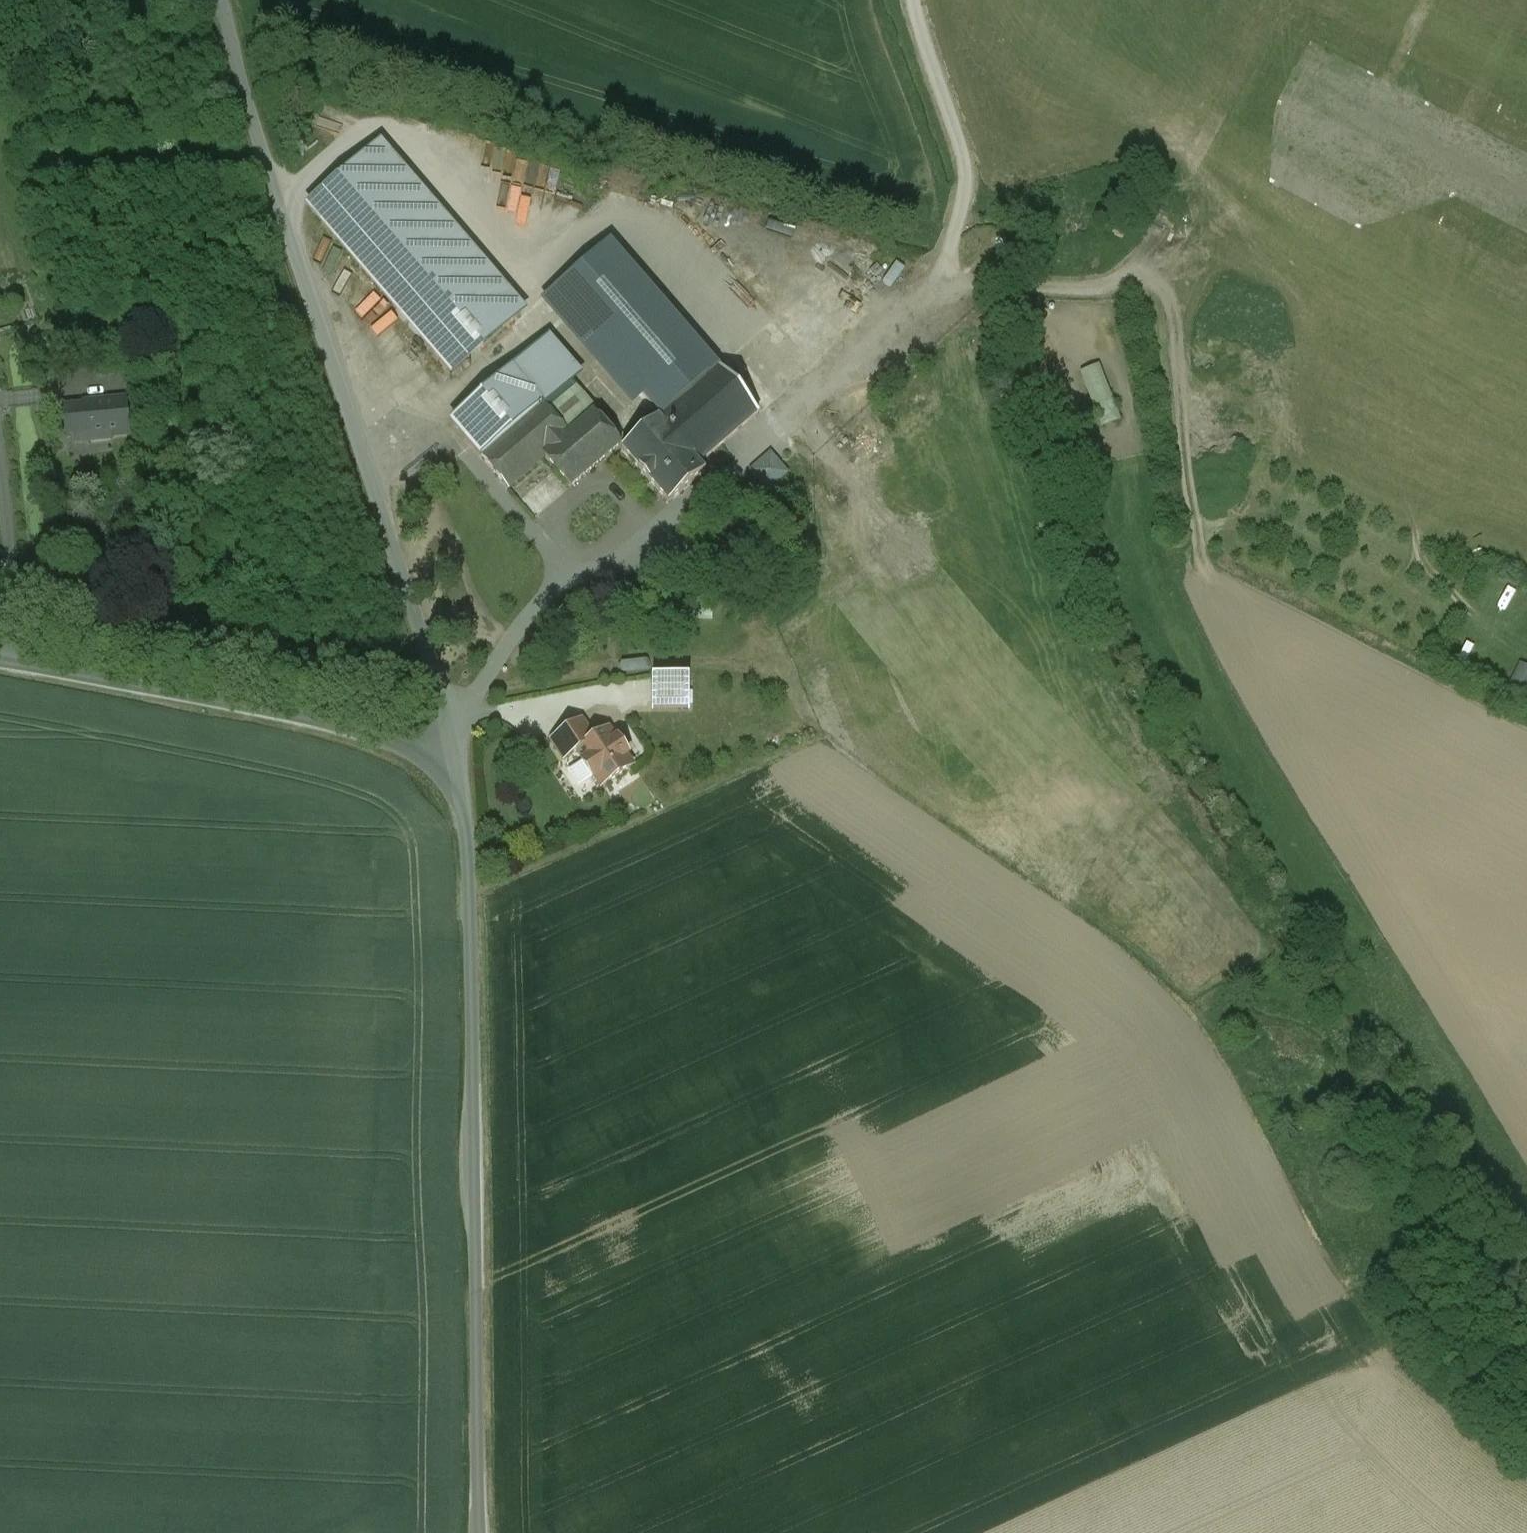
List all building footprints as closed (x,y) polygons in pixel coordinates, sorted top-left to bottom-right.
[(514,321),(370,153),(309,206),(453,374),(514,321)] [(700,346),(609,242),(553,291),(644,395),(654,386),(700,346)] [(717,366),(700,346),(654,386),(672,406),(717,366)] [(541,404),(543,403),(543,404),(568,382),(537,348),(511,370),(541,404)] [(1103,364),(1083,372),(1105,427),(1125,419),(1103,364)] [(717,366),(672,406),(622,449),(668,503),(705,471),(699,464),(758,413),(717,366)] [(480,456),(541,404),(511,370),(451,422),(480,456)] [(543,404),(569,433),(593,411),(568,382),(543,404)] [(124,400),(93,403),(93,406),(66,409),(68,437),(87,435),(88,441),(111,439),(111,436),(127,434),(124,400)] [(543,404),(543,403),(541,404),(480,456),(508,488),(544,456),(543,455),(569,433),(543,404)] [(621,443),(593,411),(569,433),(543,455),(544,456),(555,468),(570,487),(621,443)] [(775,449),(753,470),(773,490),(795,469),(775,449)] [(518,500),(549,473),(542,464),(510,491),(518,500)] [(534,518),(570,487),(555,468),(549,473),(518,500),(534,518)] [(1514,684),(1526,691),(1526,663),(1525,662),(1514,684)] [(688,676),(652,676),(652,711),(689,710),(688,676)] [(578,749),(593,739),(581,720),(551,740),(564,759),(578,750),(578,749)] [(593,739),(578,749),(578,750),(585,760),(582,762),(592,778),(595,775),(602,787),(632,767),(624,756),(628,754),(627,752),(626,753),(618,741),(619,740),(618,739),(615,741),(607,730),(593,739)]
